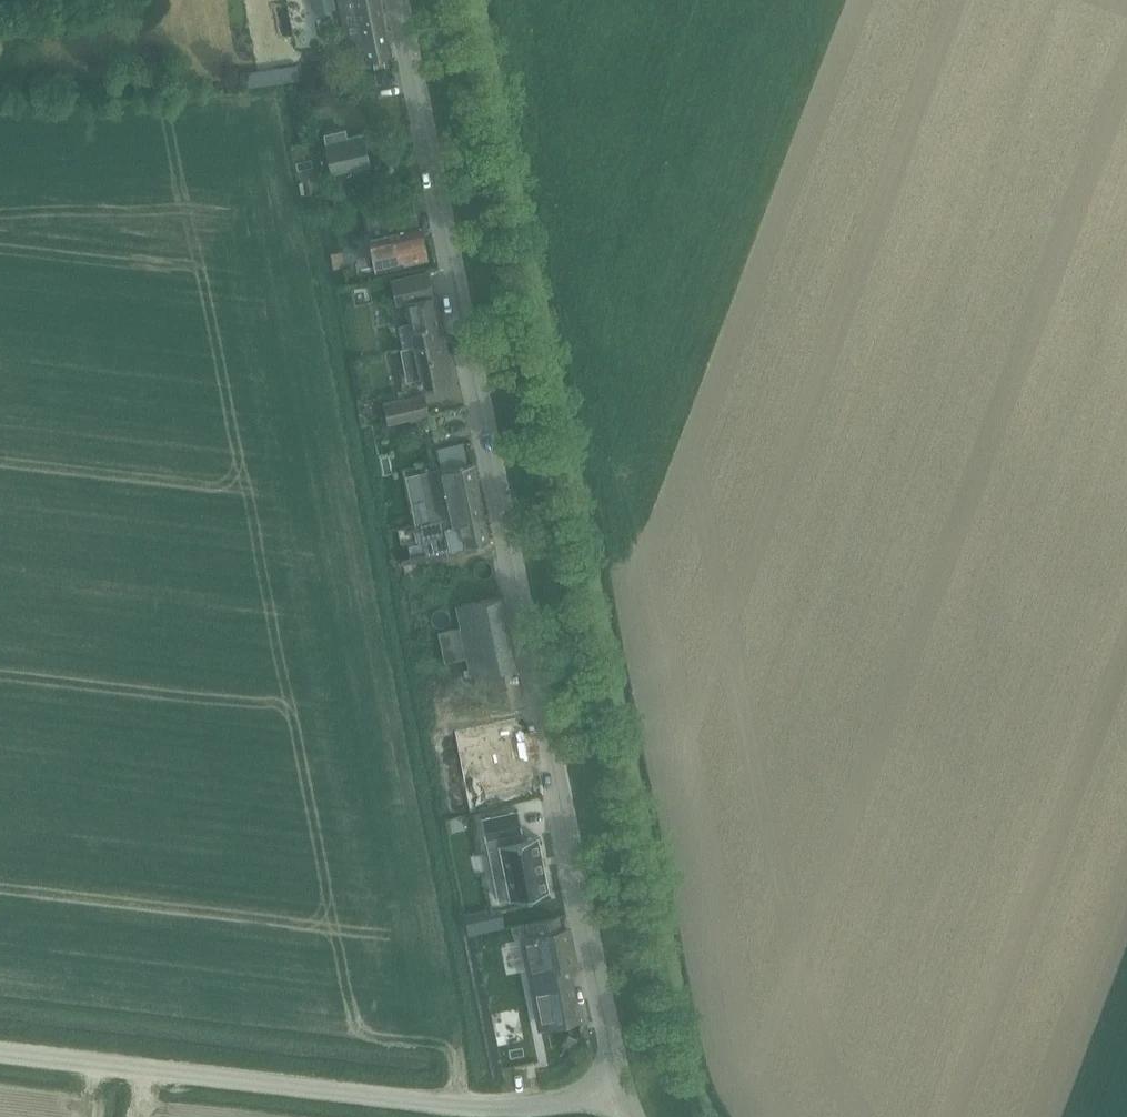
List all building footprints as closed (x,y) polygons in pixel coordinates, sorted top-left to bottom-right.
[(334,0),(312,0),(315,13),(336,9),(334,0)] [(390,55),(379,0),(338,0),(351,63),(390,55)] [(273,68),(258,71),(260,85),(276,83),(273,68)] [(332,171),(369,164),(363,134),(326,142),(332,171)] [(341,210),(359,206),(355,188),(338,191),(341,210)] [(427,259),(422,236),(421,228),(419,229),(416,214),(396,217),(399,232),(374,237),(379,268),(391,265),(392,266),(427,259)] [(406,301),(410,324),(400,327),(403,346),(414,344),(444,338),(435,294),(433,295),(428,271),(391,278),(396,303),(406,301)] [(383,279),(371,282),(373,290),(385,287),(383,279)] [(452,382),(444,338),(403,346),(401,346),(407,378),(420,375),(423,388),(452,382)] [(383,400),(388,422),(429,414),(425,392),(383,400)] [(429,521),(426,521),(456,516),(457,521),(484,515),(471,450),(466,451),(464,441),(437,446),(442,470),(420,474),(429,521)] [(447,550),(450,549),(489,541),(484,515),(457,521),(456,516),(426,521),(420,523),(425,549),(409,553),(409,556),(401,558),(402,563),(448,555),(447,550)] [(497,707),(523,702),(501,596),(456,606),(460,627),(438,631),(444,662),(467,657),(469,668),(462,669),(463,677),(475,674),(477,689),(493,685),(497,707)] [(494,725),(460,732),(464,751),(484,747),(492,791),(527,784),(517,732),(496,736),(494,725)] [(499,843),(514,896),(548,888),(537,832),(522,835),(521,828),(522,828),(517,807),(480,816),(485,835),(486,835),(488,845),(499,843)] [(503,915),(466,922),(468,934),(505,927),(503,915)] [(535,939),(524,942),(530,973),(573,964),(567,931),(561,933),(558,919),(532,924),(535,939)] [(524,1032),(519,1007),(499,1012),(501,1020),(494,1021),(497,1038),(524,1032)] [(645,1053),(641,1040),(631,1043),(634,1055),(645,1053)]
